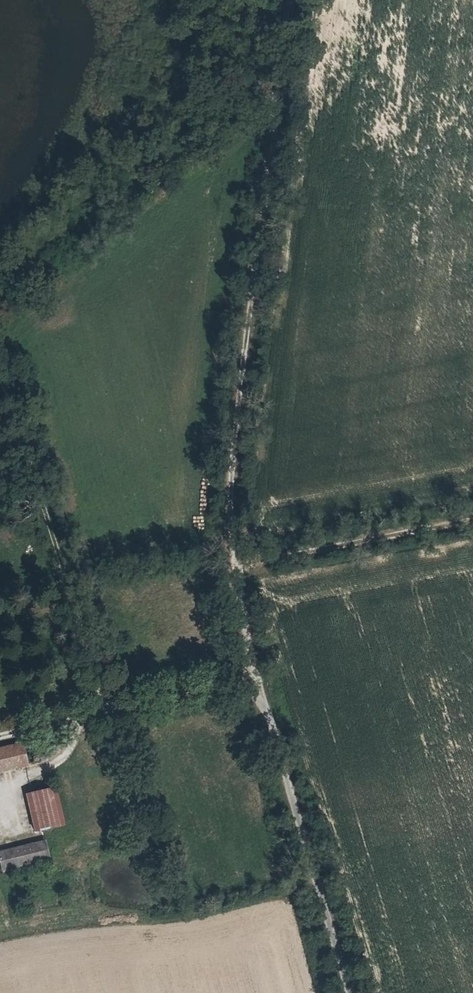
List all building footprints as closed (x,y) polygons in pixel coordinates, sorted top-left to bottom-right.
[(28,742),(0,750),(0,774),(34,765),(28,742)] [(72,824),(62,789),(33,797),(43,832),(72,824)] [(60,859),(56,842),(7,855),(11,872),(60,859)]
